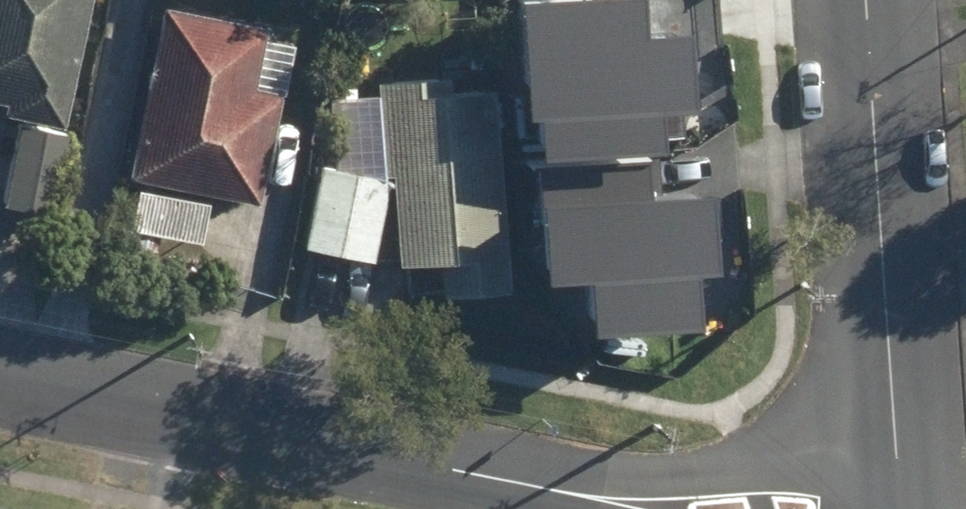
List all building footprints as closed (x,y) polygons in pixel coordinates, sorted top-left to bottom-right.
[(66,132),(95,0),(0,0),(0,107),(12,110),(10,120),(66,132)] [(602,44),(601,0),(519,0),(520,44),(602,44)] [(199,18),(167,13),(135,183),(264,209),(285,98),(260,93),(271,33),(250,30),(199,18)] [(523,65),(537,264),(661,254),(650,87),(555,94),(553,63),(523,65)] [(448,293),(448,301),(513,296),(497,96),(452,100),(451,83),(382,88),(389,181),(402,180),(411,296),(448,293)] [(6,207),(57,219),(73,141),(21,131),(6,207)] [(307,249),(375,265),(392,187),(325,171),(307,249)] [(135,235),(204,248),(210,209),(143,196),(135,235)]
